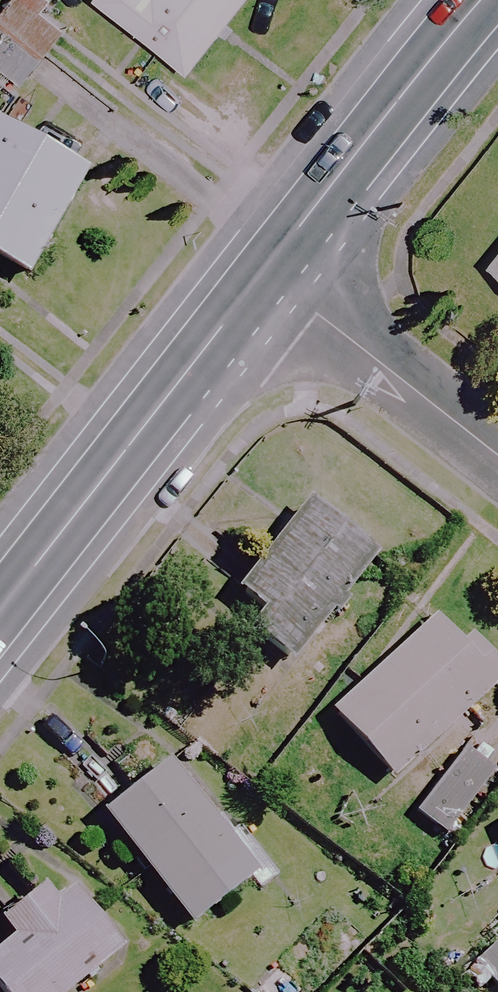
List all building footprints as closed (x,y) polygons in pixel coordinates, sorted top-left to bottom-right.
[(40,0),(12,0),(0,14),(0,67),(21,84),(71,25),(40,0)] [(190,72),(247,0),(100,0),(190,72)] [(0,127),(0,265),(24,279),(84,176),(0,127)] [(376,561),(309,506),(236,595),(260,615),(247,631),(289,666),(376,561)] [(432,620),(329,716),(391,782),(497,683),(497,671),(470,640),(459,650),(432,620)] [(493,775),(461,748),(409,810),(441,837),(493,775)] [(252,877),(166,768),(101,819),(187,928),(252,877)] [(61,875),(0,920),(0,927),(11,942),(0,950),(0,991),(72,991),(121,956),(61,875)] [(467,966),(490,991),(497,991),(497,939),(467,966)] [(276,967),(253,991),(301,991),(276,967)]
